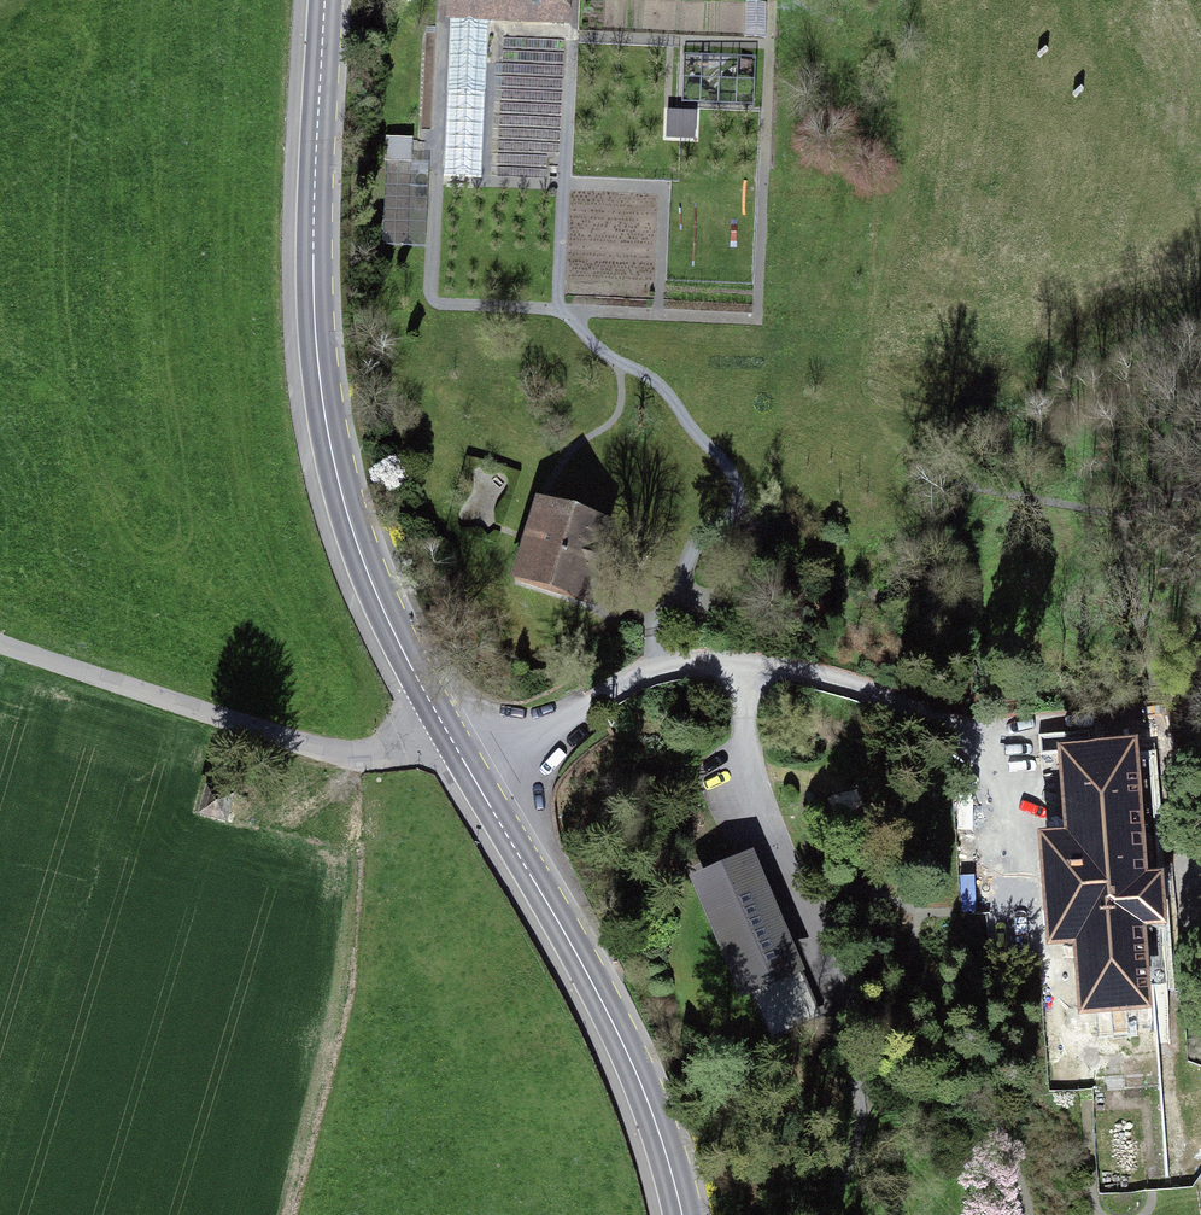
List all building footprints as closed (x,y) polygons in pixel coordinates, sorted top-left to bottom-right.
[(446,23),(450,23),(489,25),(569,29),(570,0),(447,0),(446,23)] [(481,177),(489,25),(450,23),(443,176),(481,177)] [(665,133),(696,134),(697,105),(666,105),(665,133)] [(536,492),(511,576),(580,596),(605,512),(536,492)] [(1056,798),(1096,797),(1095,761),(1054,763),(1056,798)] [(223,820),(229,800),(209,794),(203,814),(223,820)] [(1133,819),(1055,826),(1069,999),(1147,992),(1133,819)] [(753,846),(687,875),(740,997),(751,992),(771,1039),(821,1018),(801,970),(806,968),(753,846)]
